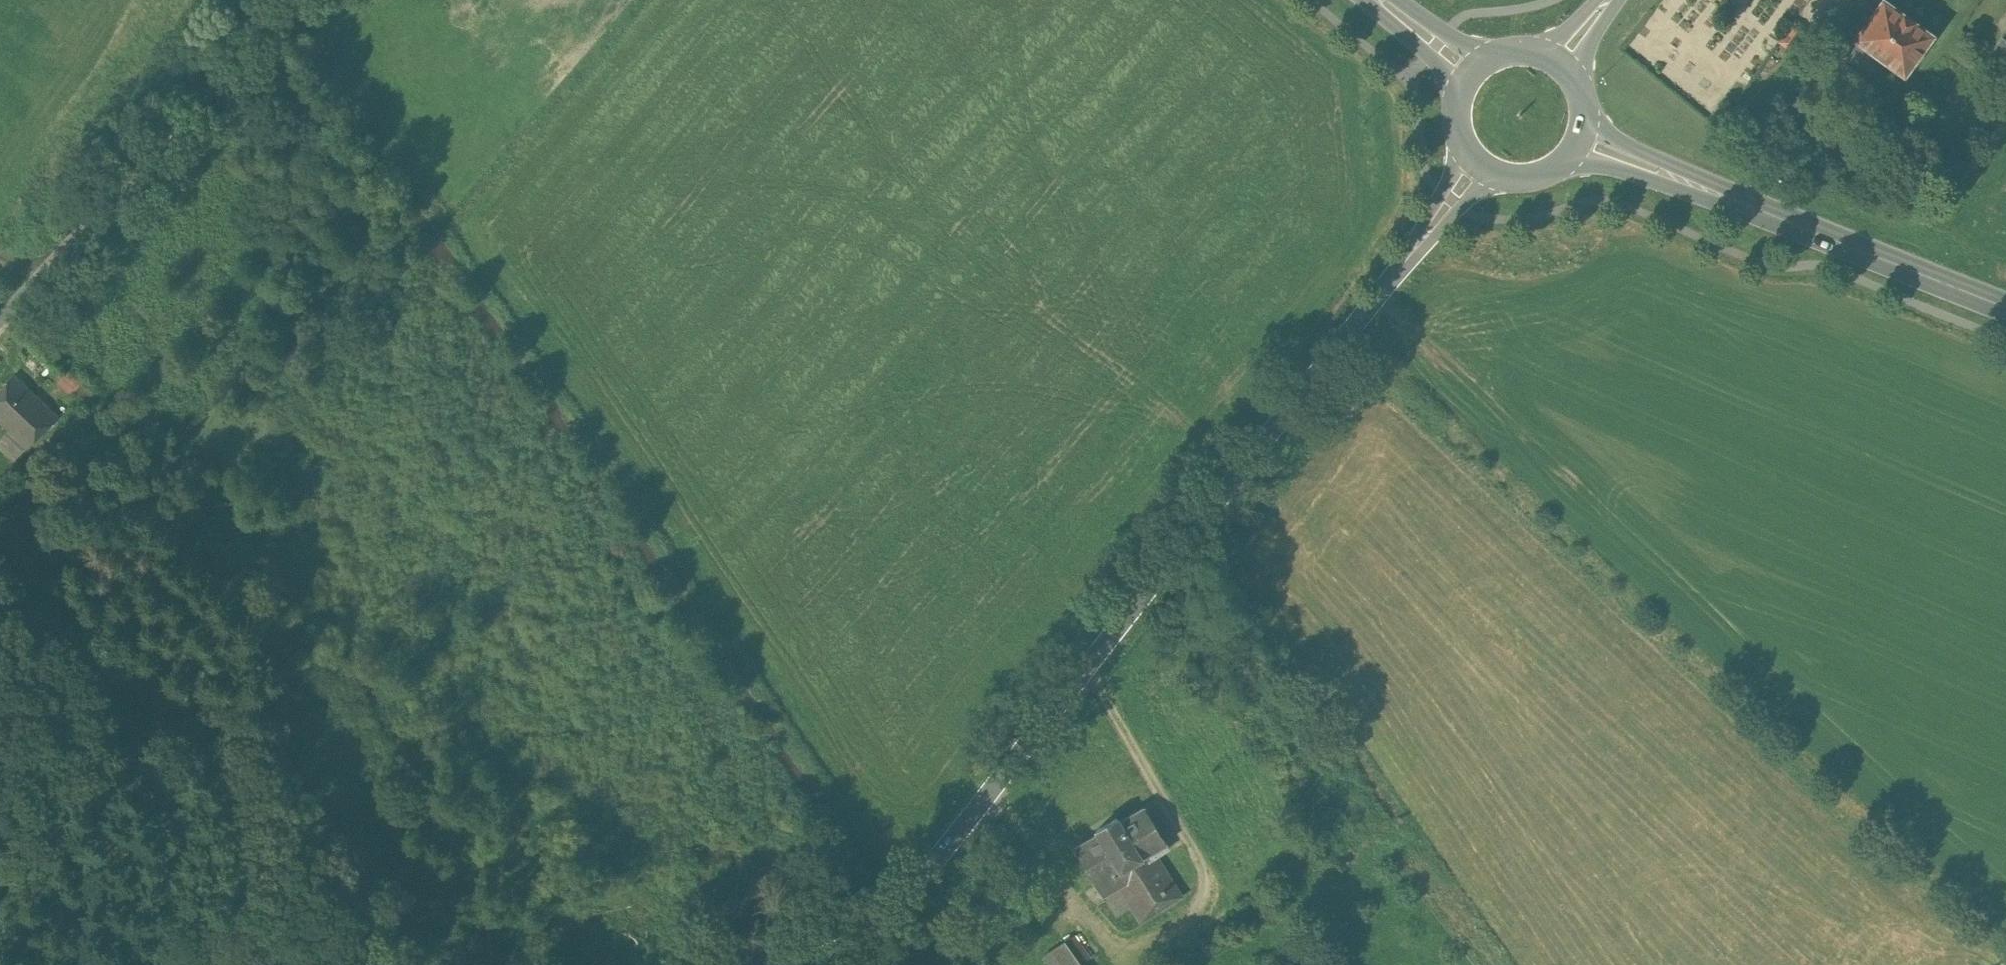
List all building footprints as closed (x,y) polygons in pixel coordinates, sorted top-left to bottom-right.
[(1925,31),(1883,0),(1882,0),(1869,18),(1866,16),(1860,24),(1863,26),(1855,37),(1858,40),(1846,57),(1860,67),(1872,50),(1903,72),(1930,34),(1925,31)] [(1790,47),(1791,48),(1805,58),(1812,49),(1797,38),(1804,28),(1794,21),(1780,41),(1789,48),(1790,47)] [(1986,57),(2005,72),(2005,30),(1986,57)] [(14,378),(0,393),(0,425),(27,451),(58,418),(14,378)] [(0,440),(0,449),(8,461),(21,452),(8,434),(0,440)] [(1143,807),(1119,822),(1117,817),(1096,829),(1098,833),(1073,847),(1095,884),(1096,884),(1102,895),(1118,886),(1140,922),(1182,896),(1156,856),(1169,848),(1165,843),(1166,843),(1143,807)] [(1089,957),(1074,935),(1064,942),(1079,964),(1089,957)] [(1063,941),(1050,950),(1060,964),(1080,964),(1079,964),(1064,942),(1063,941)]
